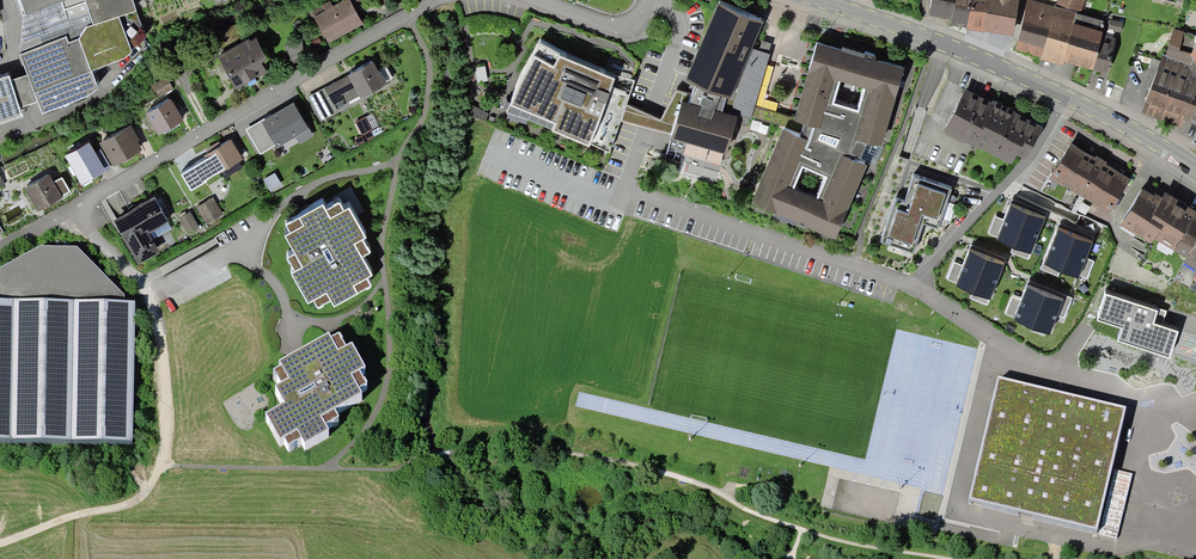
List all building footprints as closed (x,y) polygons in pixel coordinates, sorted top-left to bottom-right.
[(20,55),(27,75),(37,102),(42,114),(87,97),(98,89),(91,71),(125,58),(132,52),(132,51),(145,37),(133,0),(17,0),(23,16),(20,55)] [(309,12),(315,23),(317,22),(329,43),(363,24),(350,0),(344,0),(333,6),(330,1),(313,11),(312,10),(309,12)] [(972,0),(931,0),(928,15),(952,20),(951,25),(967,28),(972,0)] [(967,28),(967,30),(984,33),(985,32),(1013,37),(1020,0),(972,0),(967,28)] [(1077,12),(1057,7),(1030,0),(1028,0),(1015,51),(1041,57),(1040,60),(1063,66),(1064,63),(1076,15),(1077,12)] [(1057,7),(1077,12),(1076,15),(1081,16),(1086,0),(1059,0),(1057,7)] [(752,49),(763,22),(718,4),(686,81),(695,86),(691,95),(677,91),(661,121),(675,125),(673,135),(671,139),(726,155),(738,117),(722,113),(726,98),(730,99),(744,68),(752,49)] [(1081,16),(1076,15),(1064,63),(1093,70),(1102,35),(1105,22),(1081,16)] [(1123,22),(1110,19),(1108,29),(1121,32),(1123,22)] [(1192,63),(1194,58),(1191,57),(1195,45),(1195,36),(1184,33),(1185,31),(1173,28),(1166,56),(1163,55),(1142,113),(1181,128),(1183,120),(1195,126),(1195,65),(1192,63)] [(1116,39),(1102,35),(1093,70),(1107,74),(1116,39)] [(249,39),(218,57),(236,90),(267,73),(262,63),(268,60),(255,39),(250,42),(249,39)] [(300,40),(285,48),(294,63),(309,55),(300,40)] [(768,54),(771,44),(762,41),(759,51),(768,54)] [(541,43),(506,113),(528,120),(552,130),(551,131),(589,147),(590,144),(609,153),(620,121),(626,105),(635,81),(616,75),(615,79),(541,43)] [(799,136),(783,128),(752,203),(835,239),(868,165),(860,162),(868,144),(882,146),(904,69),(875,59),(876,56),(842,46),(841,50),(817,43),(794,120),(804,123),(799,136)] [(759,51),(752,49),(744,68),(731,113),(751,120),(770,54),(768,54),(759,51)] [(373,62),(324,88),(333,105),(334,105),(335,106),(336,105),(343,101),(346,100),(347,103),(359,96),(361,98),(387,84),(381,72),(379,73),(373,62)] [(485,67),(475,68),(478,82),(487,80),(485,67)] [(199,88),(189,71),(177,77),(187,94),(199,88)] [(37,102),(27,75),(10,81),(19,108),(37,102)] [(167,75),(150,84),(158,98),(174,89),(167,75)] [(0,79),(0,125),(23,117),(19,108),(10,81),(9,76),(0,79)] [(333,105),(324,88),(307,97),(320,121),(338,111),(335,106),(334,105),(333,105)] [(993,103),(965,89),(944,131),(973,146),(974,145),(972,143),(993,103)] [(171,100),(146,114),(159,135),(164,132),(179,124),(184,121),(178,111),(180,110),(175,102),(173,103),(171,100)] [(994,101),(993,103),(972,143),(974,145),(1011,164),(1017,155),(1024,160),(1043,128),(1015,114),(1016,112),(994,101)] [(277,148),(295,137),(309,130),(293,103),(265,120),(264,118),(245,130),(260,154),(275,145),(277,148)] [(488,113),(469,105),(466,113),(484,122),(488,113)] [(620,121),(673,135),(675,125),(661,121),(626,105),(620,121)] [(379,126),(372,114),(367,117),(373,129),(379,126)] [(366,116),(355,122),(362,136),(364,134),(371,131),(373,130),(373,129),(367,117),(366,116)] [(180,126),(179,124),(164,132),(165,134),(180,126)] [(131,125),(99,143),(113,167),(123,162),(133,156),(142,150),(137,142),(140,140),(131,125)] [(313,136),(309,130),(295,137),(299,144),(313,136)] [(374,138),(371,131),(364,134),(367,141),(374,138)] [(358,146),(365,142),(361,136),(355,139),(358,146)] [(217,175),(243,159),(231,140),(221,146),(208,154),(204,156),(206,159),(181,175),(191,191),(207,182),(206,181),(216,174),(217,175)] [(208,154),(221,146),(219,141),(206,150),(208,154)] [(1071,142),(1049,178),(1063,187),(1064,185),(1094,204),(1093,205),(1107,214),(1129,179),(1105,164),(1107,162),(1096,155),(1095,157),(1071,142)] [(95,153),(89,143),(65,156),(70,166),(75,175),(82,186),(83,185),(92,180),(111,168),(100,149),(95,153)] [(281,185),(275,173),(263,179),(270,191),(281,185)] [(38,212),(63,198),(62,196),(70,192),(62,178),(54,182),(50,174),(24,189),(38,212)] [(938,229),(952,190),(914,177),(905,204),(896,200),(881,243),(913,254),(923,224),(938,229)] [(1195,214),(1195,212),(1165,193),(1162,197),(1156,194),(1154,196),(1142,189),(1120,225),(1150,244),(1154,238),(1174,251),(1195,214)] [(155,196),(113,221),(138,264),(160,252),(152,240),(149,234),(168,223),(169,223),(155,196)] [(213,197),(196,208),(206,225),(224,214),(213,197)] [(1047,213),(1012,199),(1010,205),(1028,212),(1045,219),(1047,213)] [(326,210),(322,204),(286,225),(290,233),(285,236),(295,253),(287,258),(295,271),(291,274),(308,304),(313,301),(318,308),(331,301),(334,307),(371,286),(367,278),(372,276),(362,257),(370,253),(363,240),(366,238),(349,208),(344,211),(339,203),(326,210)] [(1013,247),(1014,247),(1028,212),(1010,205),(1004,220),(998,237),(996,240),(1013,247)] [(189,212),(179,218),(188,233),(199,227),(189,212)] [(1045,219),(1028,212),(1014,247),(1030,254),(1031,254),(1045,219)] [(1174,251),(1187,259),(1184,263),(1195,271),(1195,214),(1174,251)] [(998,237),(1004,220),(996,217),(990,233),(998,237)] [(171,229),(168,223),(149,234),(152,240),(171,229)] [(1095,238),(1061,224),(1058,230),(1075,237),(1092,244),(1095,238)] [(1060,270),(1061,271),(1075,237),(1058,230),(1043,263),(1060,270)] [(1092,244),(1075,237),(1061,271),(1078,278),(1080,276),(1086,259),(1092,244)] [(132,440),(135,301),(124,300),(124,294),(77,246),(40,245),(0,267),(0,438),(132,440)] [(1004,265),(1006,259),(972,246),(970,252),(987,259),(1004,265)] [(1011,252),(1028,259),(1030,254),(1014,247),(1013,247),(1011,252)] [(972,292),(974,293),(987,259),(970,252),(964,266),(957,284),(956,286),(972,292)] [(1004,265),(987,259),(974,293),(989,299),(991,300),(1004,265)] [(1094,262),(1086,259),(1080,276),(1087,279),(1094,262)] [(957,284),(964,266),(955,263),(948,280),(957,284)] [(1041,270),(1057,276),(1060,270),(1043,263),(1041,270)] [(1072,298),(1029,281),(1026,287),(1046,295),(1062,302),(1057,316),(1064,319),(1072,298)] [(1014,320),(1033,328),(1046,295),(1026,287),(1021,300),(1015,317),(1014,320)] [(987,304),(989,299),(974,293),(972,292),(970,298),(987,304)] [(1158,311),(1106,294),(1097,321),(1122,329),(1118,341),(1169,358),(1178,332),(1161,327),(1166,312),(1158,309),(1158,311)] [(1062,302),(1046,295),(1033,328),(1050,335),(1057,316),(1062,302)] [(1015,317),(1021,300),(1013,297),(1006,314),(1015,317)] [(282,364),(274,368),(282,382),(275,385),(284,401),(266,412),(281,438),(284,436),(288,443),(302,436),(305,441),(329,428),(326,423),(338,416),(334,408),(361,393),(358,387),(367,383),(359,368),(364,365),(352,343),(347,346),(339,332),(331,337),(328,333),(280,360),(282,364)] [(1126,406),(998,376),(968,502),(1096,534),(1126,406)]
